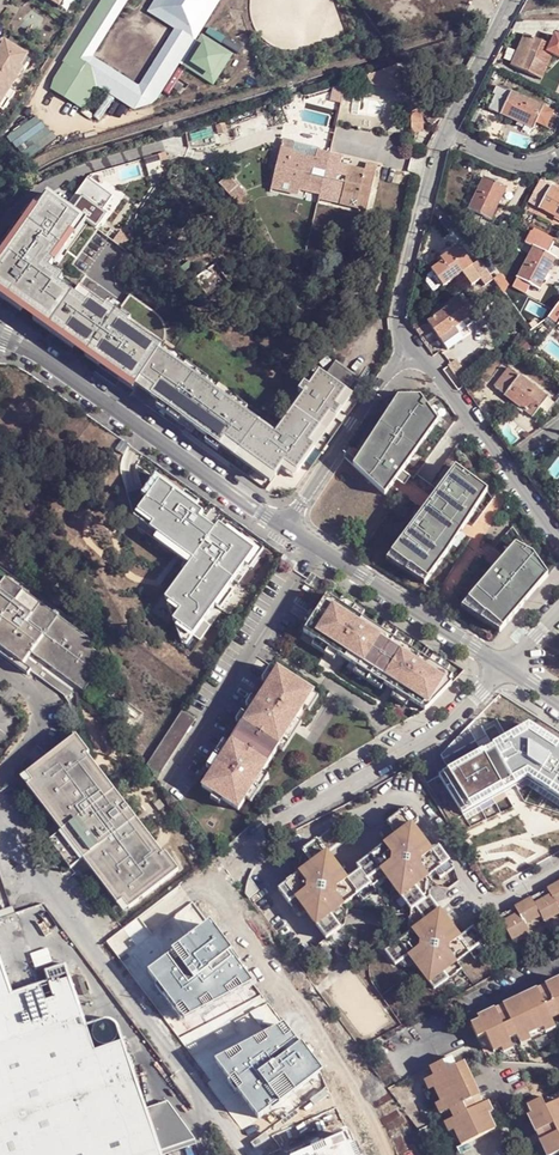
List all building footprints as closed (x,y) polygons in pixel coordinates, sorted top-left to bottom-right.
[(195,37),(180,28),(141,89),(94,58),(130,0),(106,0),(51,86),(81,106),(96,82),(138,110),(156,106),(182,64),(214,81),(228,57),(203,42),(193,57),(185,52),(195,37)] [(180,28),(195,37),(218,0),(160,0),(153,11),(180,28)] [(527,37),(513,67),(544,80),(555,57),(558,58),(558,38),(557,37),(553,48),(527,37)] [(9,90),(10,91),(11,90),(24,70),(21,68),(28,58),(0,41),(0,104),(9,90)] [(415,114),(433,103),(406,66),(365,79),(368,86),(394,87),(415,114)] [(492,112),(502,117),(519,125),(519,127),(524,128),(524,127),(535,132),(538,124),(548,129),(554,114),(512,95),(497,87),(493,95),(497,98),(492,112)] [(16,94),(11,90),(10,91),(9,90),(0,104),(0,111),(3,113),(16,94)] [(40,116),(8,134),(23,159),(54,141),(40,116)] [(285,138),(274,189),(301,194),(302,190),(333,197),(333,202),(368,211),(378,170),(367,169),(366,171),(342,164),(344,156),(319,151),(317,158),(294,152),(296,141),(285,138)] [(117,168),(122,183),(148,175),(143,160),(117,168)] [(229,175),(220,184),(238,203),(247,194),(229,175)] [(485,178),(470,210),(465,221),(478,228),(483,217),(492,221),(500,204),(502,205),(504,200),(502,199),(507,189),(485,178)] [(145,381),(159,358),(162,354),(149,345),(152,339),(131,325),(108,309),(94,300),(90,305),(60,285),(46,276),(50,270),(54,264),(50,262),(60,247),(64,250),(73,235),(70,233),(80,218),(85,222),(98,230),(108,215),(103,212),(114,197),(88,180),(76,198),(79,200),(71,212),(67,209),(49,197),(43,204),(9,255),(7,253),(7,254),(0,264),(0,270),(1,270),(0,272),(0,291),(141,387),(145,381)] [(551,187),(541,181),(534,194),(529,201),(540,208),(556,217),(555,218),(558,220),(558,191),(551,187)] [(79,200),(76,198),(67,209),(71,212),(79,200)] [(7,253),(9,255),(43,204),(42,203),(29,215),(4,252),(7,254),(7,253)] [(75,237),(85,222),(80,218),(70,233),(73,235),(75,237)] [(557,258),(548,254),(554,244),(541,237),(530,232),(526,243),(535,248),(519,279),(529,284),(541,290),(546,280),(548,280),(550,276),(549,275),(557,258)] [(64,250),(60,247),(50,262),(54,264),(56,265),(66,251),(64,250)] [(441,264),(432,271),(444,289),(464,275),(473,288),(492,276),(482,263),(473,270),(460,250),(440,262),(441,264)] [(64,279),(50,270),(46,276),(60,285),(64,279)] [(529,284),(519,279),(516,284),(526,290),(529,284)] [(22,314),(23,312),(37,322),(36,323),(138,392),(141,387),(0,291),(0,299),(22,314)] [(431,324),(442,339),(454,331),(474,316),(465,303),(461,298),(452,305),(453,307),(431,323),(431,324)] [(480,312),(471,300),(469,301),(465,303),(474,316),(480,312)] [(112,304),(108,309),(131,325),(134,320),(112,304)] [(425,315),(412,323),(419,333),(431,324),(431,323),(425,315)] [(442,339),(450,351),(465,340),(461,334),(457,337),(454,331),(442,339)] [(162,354),(165,348),(152,339),(149,345),(162,354)] [(165,348),(162,354),(159,358),(282,433),(288,424),(165,348)] [(159,358),(145,381),(160,391),(156,397),(279,480),(284,473),(287,475),(290,470),(298,475),(353,393),(320,371),(313,382),(308,379),(302,387),(308,391),(288,424),(282,433),(159,358)] [(549,398),(520,377),(510,370),(505,377),(497,389),(506,396),(521,407),(520,409),(524,412),(525,411),(533,416),(549,398)] [(448,375),(460,392),(465,387),(466,387),(454,371),(448,375)] [(141,387),(156,397),(160,391),(145,381),(141,387)] [(409,394),(400,394),(390,409),(396,412),(387,423),(376,440),(359,466),(386,492),(398,477),(406,482),(411,473),(404,468),(410,459),(406,456),(422,433),(426,437),(439,419),(422,394),(409,394)] [(273,489),(279,480),(156,397),(151,405),(273,489)] [(396,412),(390,409),(382,420),(387,423),(396,412)] [(426,437),(422,433),(406,456),(410,459),(426,437)] [(376,440),(371,437),(358,456),(355,462),(359,466),(376,440)] [(358,456),(351,450),(347,456),(355,462),(358,456)] [(457,466),(387,558),(425,582),(452,545),(446,540),(467,511),(472,515),(478,505),(473,501),(484,487),(457,466)] [(295,480),(298,475),(290,470),(287,475),(295,480)] [(484,487),(473,501),(478,505),(489,490),(484,487)] [(190,625),(209,639),(269,557),(236,531),(230,535),(216,524),(218,516),(178,489),(155,517),(169,528),(166,534),(210,565),(182,603),(197,614),(190,625)] [(472,515),(467,511),(446,540),(452,545),(472,515)] [(496,568),(469,599),(503,628),(530,597),(525,593),(534,582),(539,586),(547,577),(534,566),(539,562),(533,553),(516,544),(505,557),(510,562),(501,570),(500,571),(496,568)] [(505,557),(496,568),(500,571),(510,562),(505,557)] [(548,575),(539,562),(534,566),(547,577),(548,575)] [(95,642),(97,638),(0,568),(0,574),(95,642)] [(24,665),(29,659),(33,654),(86,692),(105,665),(100,661),(103,656),(91,647),(95,642),(0,574),(0,647),(24,665)] [(539,586),(534,582),(525,593),(530,597),(539,586)] [(341,606),(328,597),(315,616),(310,625),(304,634),(316,641),(338,656),(357,668),(385,686),(395,693),(410,702),(425,712),(428,711),(453,687),(451,684),(454,680),(448,676),(431,665),(410,651),(382,633),(362,620),(341,606)] [(503,628),(469,599),(461,607),(500,632),(503,628)] [(344,600),(341,606),(362,620),(366,615),(344,600)] [(305,622),(310,625),(315,616),(310,613),(305,622)] [(386,628),(382,633),(410,651),(413,645),(386,628)] [(338,656),(316,641),(312,647),(334,661),(338,656)] [(0,647),(0,654),(22,669),(26,673),(29,669),(24,665),(0,647)] [(435,660),(431,665),(448,676),(451,670),(435,660)] [(278,671),(272,667),(263,680),(269,684),(278,671)] [(385,686),(357,668),(354,674),(381,691),(385,686)] [(314,692),(279,669),(278,671),(269,684),(258,701),(252,709),(247,717),(242,725),(229,745),(212,771),(201,786),(213,794),(221,800),(237,810),(244,798),(261,773),(277,749),(296,721),(304,708),(311,697),(314,692)] [(410,702),(395,693),(392,698),(406,708),(410,702)] [(311,697),(304,708),(310,711),(317,701),(311,697)] [(258,701),(252,698),(247,705),(252,709),(258,701)] [(196,721),(182,712),(147,766),(157,778),(196,721)] [(247,717),(241,713),(236,721),(242,725),(247,717)] [(296,721),(277,749),(282,752),(301,724),(296,721)] [(69,741),(22,778),(28,786),(23,790),(40,812),(57,835),(45,845),(67,872),(79,863),(114,907),(120,903),(126,911),(175,873),(162,856),(160,857),(82,759),(85,757),(77,747),(71,740),(69,741)] [(229,745),(223,741),(206,767),(212,771),(229,745)] [(415,766),(428,793),(455,780),(442,753),(415,766)] [(261,773),(244,798),(250,802),(267,776),(261,773)] [(221,800),(213,794),(210,798),(218,804),(221,800)] [(420,821),(409,807),(402,812),(413,826),(420,821)] [(350,838),(339,824),(304,851),(313,865),(301,874),(280,890),(290,903),(297,898),(307,911),(327,939),(341,928),(332,915),(345,906),(358,896),(371,885),(368,881),(382,871),(387,878),(410,909),(411,911),(415,909),(425,921),(412,932),(385,950),(396,965),(408,955),(419,968),(434,989),(446,980),(441,973),(457,961),(470,951),(484,941),(473,927),(460,937),(430,897),(426,900),(417,887),(428,878),(436,872),(450,862),(439,847),(432,852),(413,826),(402,812),(388,823),(398,835),(358,866),(361,871),(348,881),(328,854),(350,838)] [(313,865),(304,851),(299,854),(298,862),(297,869),(301,874),(313,865)] [(441,879),(455,868),(450,862),(436,872),(441,879)] [(382,871),(368,881),(371,885),(373,888),(387,878),(382,871)] [(430,888),(430,881),(428,878),(417,887),(426,900),(430,897),(430,888)] [(548,890),(550,893),(534,902),(532,899),(515,908),(517,912),(501,921),(504,925),(496,930),(493,930),(491,934),(492,936),(494,939),(498,941),(501,941),(504,937),(508,932),(512,940),(527,930),(524,925),(541,916),(544,921),(558,913),(558,909),(558,906),(558,905),(558,884),(548,890)] [(363,902),(377,891),(373,888),(371,885),(358,896),(363,902)] [(550,893),(548,890),(532,899),(534,902),(550,893)] [(297,898),(290,903),(300,917),(307,911),(297,898)] [(346,917),(347,908),(345,906),(332,915),(341,928),(345,925),(346,917)] [(517,912),(515,908),(499,917),(501,921),(517,912)] [(411,911),(410,909),(409,920),(407,926),(412,932),(425,921),(415,909),(411,911)] [(208,920),(148,967),(181,1014),(252,979),(208,920)] [(475,958),(489,948),(484,941),(470,951),(475,958)] [(408,955),(396,965),(399,969),(406,970),(414,971),(419,968),(408,955)] [(446,980),(462,968),(457,961),(441,973),(446,980)] [(46,984),(48,990),(69,983),(64,968),(43,975),(46,984)] [(159,1154),(193,1143),(165,1106),(144,1112),(116,1029),(112,1025),(108,1023),(103,1024),(85,1029),(69,983),(48,990),(46,984),(10,996),(0,969),(0,1154),(160,1154),(159,1154)] [(472,1032),(480,1029),(487,1047),(496,1043),(505,1039),(504,1035),(512,1031),(514,1035),(524,1031),(538,1025),(548,1020),(547,1017),(554,1013),(556,1017),(558,1016),(558,974),(541,982),(545,989),(536,993),(533,985),(498,999),(501,1007),(494,1011),(490,1003),(473,1011),(473,1014),(466,1017),(472,1032)] [(319,1069),(282,1020),(216,1057),(259,1116),(319,1069)] [(548,1020),(538,1025),(539,1029),(550,1025),(548,1020)] [(524,1031),(514,1035),(516,1040),(526,1036),(524,1031)] [(505,1039),(496,1043),(497,1047),(507,1044),(505,1039)] [(440,1061),(449,1058),(445,1048),(436,1052),(436,1053),(440,1061)] [(450,1136),(462,1132),(486,1121),(480,1106),(476,1096),(469,1099),(465,1091),(472,1088),(458,1054),(449,1058),(440,1061),(436,1053),(423,1058),(426,1067),(417,1071),(421,1081),(426,1080),(432,1093),(427,1096),(431,1105),(441,1101),(444,1109),(435,1113),(439,1123),(444,1122),(450,1136)] [(556,1115),(558,1114),(558,1108),(557,1103),(554,1095),(536,1103),(532,1095),(518,1101),(521,1109),(518,1110),(526,1128),(532,1125),(535,1133),(529,1135),(536,1153),(548,1148),(551,1154),(558,1154),(558,1122),(556,1115)] [(291,1153),(292,1154),(359,1154),(348,1129),(291,1153)]
